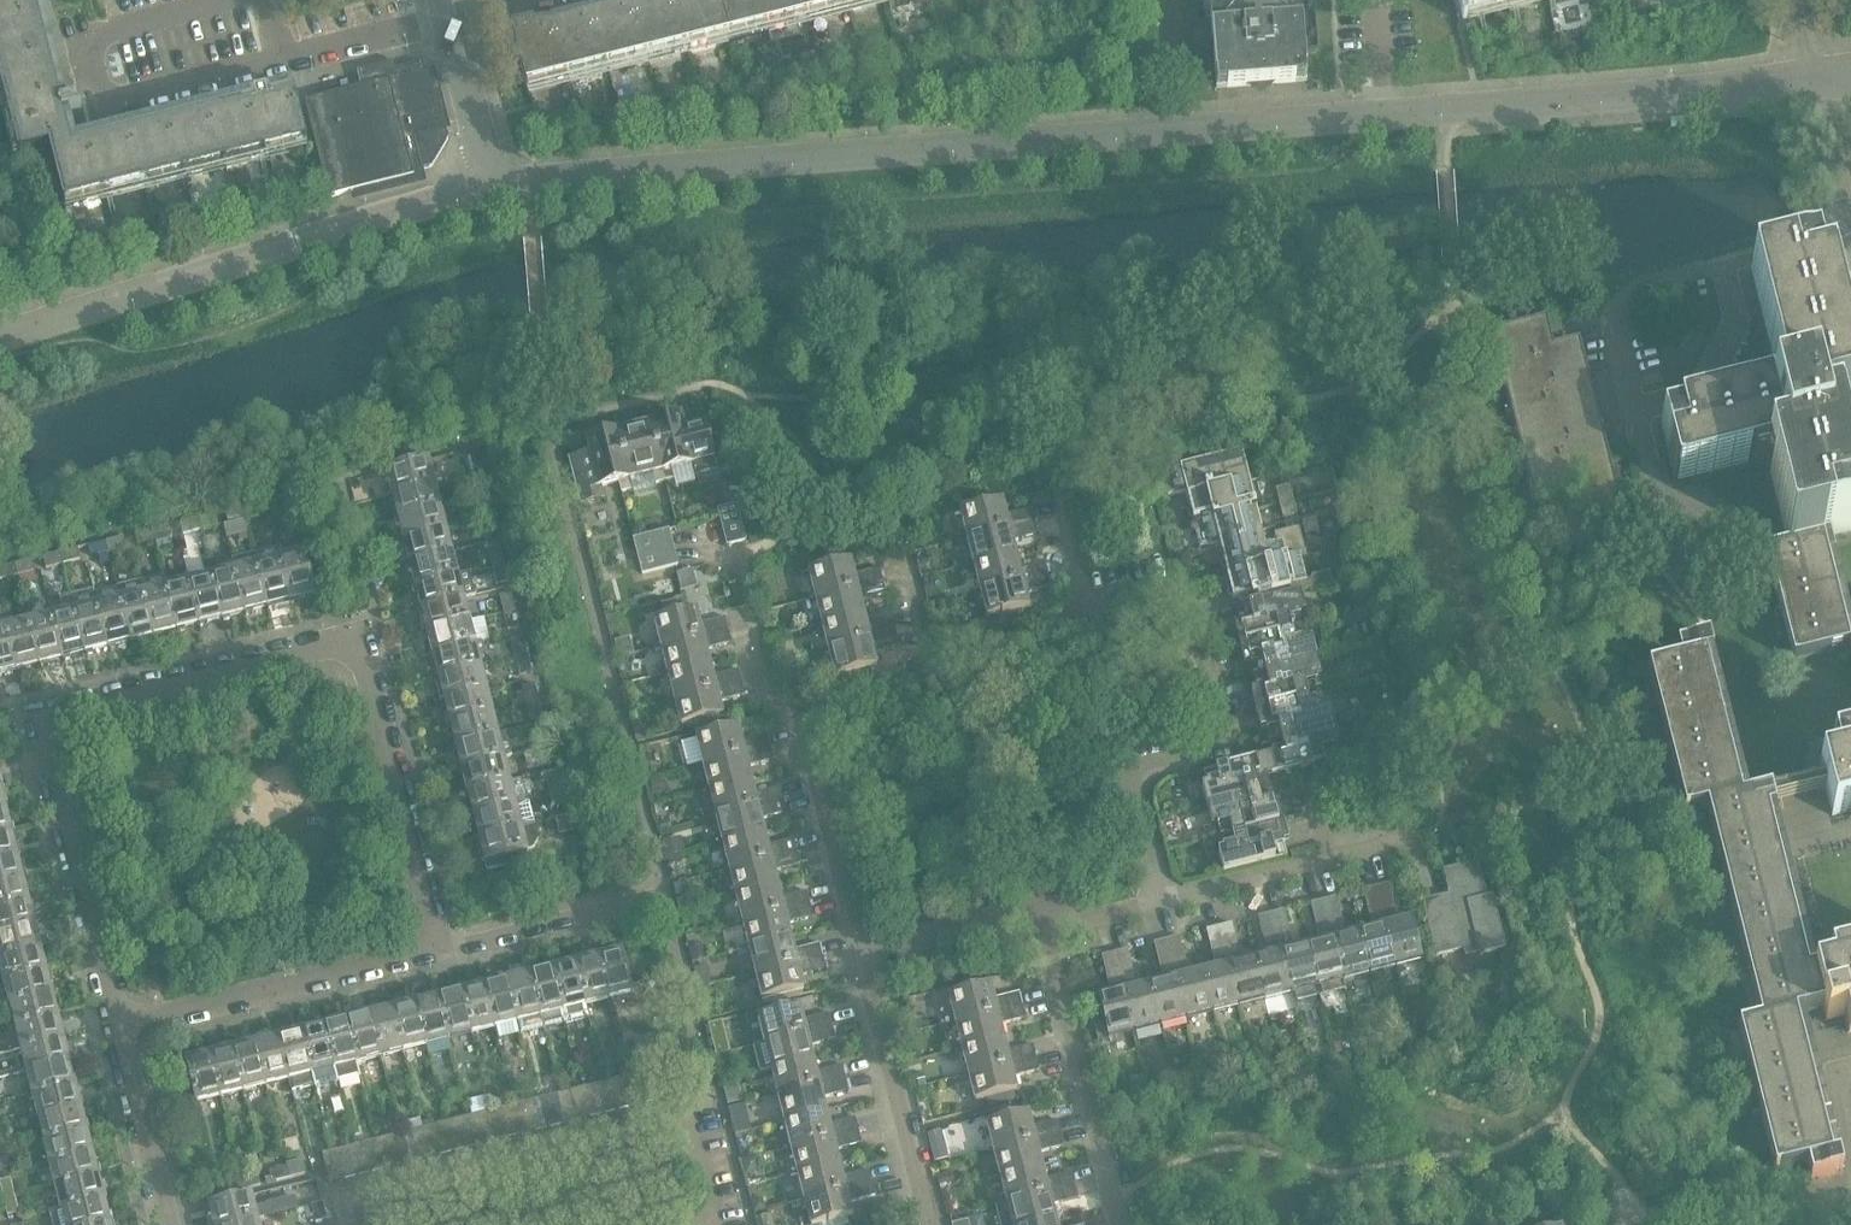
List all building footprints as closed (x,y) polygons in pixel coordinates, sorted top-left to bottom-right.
[(19,157),(50,150),(64,206),(306,145),(293,95),(91,146),(80,102),(67,106),(66,101),(58,103),(33,0),(0,0),(0,80),(19,157)] [(514,39),(526,89),(847,8),(849,14),(905,0),(671,0),(514,39)] [(1306,81),(1304,50),(1300,2),(1300,0),(1209,0),(1214,64),(1216,88),(1306,81)] [(1466,16),(1531,0),(1461,0),(1466,16)] [(855,42),(843,45),(846,58),(858,55),(855,42)] [(771,57),(757,61),(761,77),(775,73),(771,57)] [(434,109),(435,109),(434,107),(430,109),(424,85),(428,84),(428,82),(424,84),(421,74),(426,73),(426,72),(425,72),(422,63),(396,70),(394,62),(357,71),(361,88),(305,102),(330,198),(414,177),(413,173),(431,168),(448,140),(446,130),(439,132),(436,123),(437,123),(434,109)] [(617,106),(603,110),(605,121),(619,118),(617,106)] [(1661,425),(1675,480),(1676,480),(1676,483),(1752,464),(1751,461),(1765,457),(1788,546),(1783,547),(1769,551),(1769,552),(1766,552),(1793,660),(1796,659),(1796,660),(1813,656),(1847,647),(1848,647),(1849,647),(1849,645),(1822,539),(1828,537),(1850,531),(1850,530),(1848,520),(1847,513),(1850,512),(1850,486),(1834,420),(1832,421),(1828,405),(1850,399),(1850,358),(1829,270),(1826,271),(1819,272),(1814,255),(1754,270),(1754,271),(1751,272),(1783,397),(1771,400),(1770,396),(1769,396),(1768,393),(1678,415),(1679,418),(1678,418),(1679,420),(1661,425)] [(1545,323),(1490,337),(1533,507),(1564,499),(1571,527),(1621,514),(1578,345),(1552,351),(1550,343),(1551,343),(1545,323)] [(681,417),(651,424),(665,482),(675,479),(672,469),(691,464),(694,475),(715,469),(705,426),(684,431),(681,417)] [(651,424),(617,433),(629,480),(629,479),(652,474),(655,484),(665,482),(651,424)] [(587,440),(590,454),(570,459),(581,503),(603,498),(600,487),(619,482),(621,493),(632,490),(629,479),(629,480),(617,433),(587,440)] [(1241,453),(1162,473),(1168,497),(1186,492),(1205,487),(1212,491),(1249,482),(1241,453)] [(476,456),(464,459),(469,476),(480,473),(476,456)] [(386,472),(386,473),(383,474),(385,481),(388,480),(392,495),(436,484),(430,461),(386,472)] [(480,473),(469,476),(473,494),(485,491),(480,473)] [(1205,487),(1186,492),(1193,520),(1198,519),(1213,515),(1218,519),(1256,510),(1249,482),(1212,491),(1205,487)] [(392,496),(389,496),(391,504),(394,503),(397,518),(441,507),(436,484),(392,495),(392,496)] [(1293,500),(1289,486),(1275,489),(1279,504),(1293,500)] [(290,496),(272,500),(275,512),(293,508),(290,496)] [(1293,500),(1279,504),(1282,518),(1297,514),(1293,500)] [(1002,501),(960,512),(967,539),(1034,522),(1031,509),(1006,516),(1002,501)] [(487,502),(476,505),(480,522),(492,519),(487,502)] [(260,503),(243,508),(246,519),(263,515),(260,503)] [(736,506),(718,510),(727,545),(745,541),(736,506)] [(397,518),(397,519),(395,519),(397,527),(399,526),(403,541),(447,530),(441,507),(397,518)] [(243,508),(225,512),(228,524),(246,519),(243,508)] [(1199,523),(1194,524),(1200,548),(1218,544),(1261,532),(1256,510),(1218,519),(1213,515),(1198,519),(1199,523)] [(214,515),(198,519),(200,531),(217,526),(214,515)] [(198,519),(180,523),(183,535),(200,531),(198,519)] [(492,519),(480,522),(485,539),(496,536),(492,519)] [(1319,533),(1316,519),(1301,522),(1305,537),(1319,533)] [(1015,554),(1012,541),(1038,535),(1034,522),(967,539),(974,565),(1015,554)] [(172,538),(169,526),(152,530),(155,542),(172,538)] [(1261,532),(1218,544),(1225,571),(1244,566),(1250,571),(1282,563),(1286,557),(1299,553),(1305,552),(1299,528),(1275,534),(1273,529),(1261,532)] [(152,530),(134,535),(137,546),(155,542),(152,530)] [(447,530),(403,541),(401,542),(403,549),(405,549),(409,564),(453,553),(447,530)] [(669,531),(633,540),(638,557),(673,548),(669,531)] [(315,535),(300,539),(303,551),(310,575),(324,572),(315,535)] [(123,538),(106,542),(109,554),(126,549),(123,538)] [(106,542),(89,546),(92,558),(109,554),(106,542)] [(279,548),(256,554),(258,563),(257,563),(269,610),(293,603),(281,557),(279,548)] [(499,548),(487,551),(492,567),(503,565),(499,548)] [(673,548),(638,557),(642,575),(677,566),(673,548)] [(77,549),(60,553),(63,565),(80,561),(77,549)] [(315,595),(310,575),(303,551),(281,557),(293,603),(299,602),(299,599),(315,595)] [(63,565),(60,553),(43,558),(46,569),(63,565)] [(409,564),(407,565),(408,572),(411,572),(415,587),(459,576),(453,553),(409,564)] [(1294,595),(1292,585),(1306,581),(1299,553),(1286,557),(1282,563),(1250,571),(1244,566),(1225,571),(1232,600),(1238,598),(1239,604),(1242,603),(1244,608),(1294,595)] [(1015,554),(974,565),(980,591),(1048,574),(1044,561),(1019,568),(1015,554)] [(32,560),(14,565),(17,576),(34,572),(32,560)] [(850,561),(809,571),(815,598),(883,581),(879,568),(854,575),(850,561)] [(257,563),(234,569),(245,613),(246,613),(246,615),(254,613),(253,611),(268,607),(268,610),(269,610),(257,563)] [(14,565),(0,568),(0,581),(17,576),(14,565)] [(503,565),(492,567),(496,586),(508,583),(503,565)] [(230,617),(245,613),(234,569),(211,574),(222,618),(223,618),(224,621),(231,619),(230,617)] [(693,570),(677,575),(681,592),(697,588),(693,570)] [(1329,572),(1310,576),(1314,591),(1332,586),(1329,572)] [(459,576),(415,587),(412,588),(414,595),(417,595),(420,610),(465,599),(475,596),(469,573),(459,576)] [(211,574),(189,580),(200,624),(201,627),(208,625),(207,622),(222,618),(211,574)] [(1029,608),(1025,593),(1051,587),(1048,574),(980,591),(987,618),(1029,608)] [(177,630),(166,586),(164,576),(140,582),(154,636),(155,635),(155,638),(162,636),(162,634),(177,630)] [(166,586),(177,630),(178,632),(185,630),(185,628),(200,624),(189,580),(166,586)] [(883,581),(815,598),(822,624),(864,614),(860,600),(886,594),(883,581)] [(138,639),(154,636),(140,582),(117,588),(131,641),(132,644),(139,642),(138,639)] [(116,645),(131,641),(117,588),(95,594),(108,647),(109,649),(116,648),(116,645)] [(93,651),(108,647),(95,594),(94,590),(71,596),(74,609),(85,653),(86,653),(86,655),(93,653),(93,651)] [(511,593),(499,596),(503,613),(515,610),(511,593)] [(1244,608),(1236,610),(1244,643),(1291,632),(1288,621),(1300,618),(1299,616),(1305,614),(1300,594),(1294,595),(1244,608)] [(465,599),(420,610),(421,610),(418,611),(420,618),(422,617),(426,633),(470,622),(465,599)] [(74,609),(51,615),(62,659),(63,658),(64,661),(71,659),(70,657),(85,653),(74,609)] [(515,610),(503,613),(508,631),(519,628),(515,610)] [(696,610),(654,620),(661,647),(728,630),(725,618),(699,624),(696,610)] [(864,614),(822,624),(829,650),(896,634),(892,621),(867,627),(864,614)] [(51,615),(28,620),(39,664),(40,664),(41,667),(48,665),(47,662),(62,659),(51,615)] [(987,618),(969,623),(973,638),(991,633),(987,618)] [(24,668),(39,664),(28,620),(5,626),(16,670),(17,670),(18,672),(25,671),(24,668)] [(426,633),(424,634),(426,641),(428,640),(432,655),(476,644),(470,622),(426,633)] [(0,627),(0,677),(2,676),(1,674),(16,670),(5,626),(0,627)] [(706,650),(732,643),(728,630),(661,647),(668,674),(709,663),(706,650)] [(1240,642),(1238,642),(1240,647),(1244,664),(1249,663),(1253,677),(1265,674),(1316,661),(1311,640),(1306,642),(1305,639),(1293,642),(1291,632),(1244,643),(1240,644),(1240,642)] [(896,634),(829,650),(835,677),(877,667),(873,653),(899,646),(896,634)] [(522,639),(510,642),(515,659),(526,656),(522,639)] [(630,639),(615,643),(619,658),(634,654),(630,639)] [(1649,671),(1685,813),(1687,813),(1707,809),(1760,1023),(1741,1028),(1739,1029),(1775,1172),(1777,1171),(1778,1172),(1808,1164),(1811,1179),(1841,1171),(1838,1156),(1837,1156),(1831,1158),(1795,1015),(1801,1013),(1802,1013),(1823,1007),(1826,1020),(1844,1016),(1848,1033),(1849,1033),(1850,1035),(1850,951),(1830,956),(1830,959),(1831,966),(1813,970),(1807,972),(1767,812),(1773,810),(1774,810),(1772,803),(1770,795),(1769,792),(1747,798),(1740,799),(1704,656),(1711,655),(1708,639),(1693,643),(1677,647),(1681,661),(1651,669),(1651,670),(1649,671)] [(432,656),(430,656),(435,679),(438,679),(438,678),(482,667),(487,666),(482,643),(476,644),(432,655),(432,656)] [(526,656),(515,659),(519,676),(531,673),(526,656)] [(1317,684),(1316,681),(1321,680),(1316,661),(1265,674),(1267,684),(1255,687),(1257,693),(1253,694),(1256,707),(1255,707),(1256,710),(1307,697),(1304,687),(1317,684)] [(709,663),(668,674),(674,700),(742,683),(738,670),(713,676),(709,663)] [(482,667),(438,678),(438,679),(435,679),(441,702),(443,701),(488,690),(482,667)] [(719,702),(745,695),(742,683),(674,700),(681,727),(723,716),(719,702)] [(534,685),(522,688),(526,704),(538,701),(534,685)] [(443,701),(441,702),(443,709),(445,709),(449,724),(493,713),(488,690),(443,701)] [(1307,697),(1256,710),(1256,713),(1257,713),(1261,730),(1266,728),(1266,731),(1268,730),(1269,735),(1267,735),(1269,741),(1281,738),(1333,725),(1328,706),(1322,707),(1322,705),(1310,708),(1307,697)] [(538,701),(526,704),(531,722),(542,719),(538,701)] [(493,713),(449,724),(447,725),(449,732),(451,731),(455,747),(506,734),(499,735),(493,713)] [(1281,738),(1284,749),(1272,752),(1272,755),(1267,756),(1272,776),(1295,771),(1295,773),(1297,773),(1296,770),(1324,763),(1321,752),(1333,749),(1332,746),(1337,745),(1333,725),(1281,738)] [(738,727),(696,737),(703,764),(770,748),(767,735),(741,741),(738,727)] [(639,729),(633,730),(636,743),(646,741),(644,733),(639,729)] [(545,730),(533,733),(538,750),(549,747),(545,730)] [(506,734),(455,747),(453,748),(454,755),(457,754),(461,770),(505,759),(512,757),(506,734)] [(1820,766),(1823,780),(1823,781),(1824,782),(1826,790),(1826,791),(1832,816),(1850,811),(1850,815),(1850,737),(1833,741),(1834,744),(1833,744),(1837,761),(1820,766)] [(549,747),(538,750),(542,768),(554,765),(549,747)] [(770,748),(703,764),(709,791),(751,780),(748,767),(773,760),(770,748)] [(1207,786),(1201,787),(1206,804),(1207,804),(1207,806),(1211,805),(1212,805),(1270,791),(1267,777),(1272,776),(1267,756),(1244,762),(1244,759),(1242,759),(1243,762),(1215,769),(1218,780),(1206,783),(1207,786)] [(461,770),(458,771),(460,778),(463,777),(466,793),(511,781),(505,759),(461,770)] [(557,776),(545,779),(549,796),(561,793),(557,776)] [(660,777),(649,779),(653,793),(664,791),(660,777)] [(751,780),(709,791),(716,817),(783,800),(780,787),(754,794),(751,780)] [(466,793),(464,794),(466,801),(468,800),(472,815),(516,804),(511,781),(466,793)] [(1208,807),(1208,809),(1207,809),(1211,826),(1217,825),(1220,839),(1232,836),(1232,835),(1283,822),(1283,819),(1282,819),(1278,803),(1274,804),(1270,791),(1212,805),(1212,806),(1208,807)] [(561,793),(549,796),(554,813),(565,811),(561,793)] [(783,800),(716,817),(723,843),(764,833),(761,819),(786,813),(783,800)] [(472,815),(472,816),(470,816),(472,824),(474,823),(478,838),(534,824),(528,801),(516,804),(472,815)] [(0,812),(0,836),(15,832),(13,824),(10,825),(7,810),(0,812)] [(1232,836),(1234,845),(1223,848),(1223,851),(1218,852),(1222,869),(1223,869),(1224,871),(1228,870),(1228,871),(1275,860),(1272,848),(1284,845),(1282,839),(1286,838),(1283,825),(1284,825),(1283,822),(1232,835),(1232,836)] [(478,839),(476,839),(477,846),(480,846),(484,862),(487,871),(508,866),(505,856),(532,849),(538,840),(535,826),(534,827),(534,824),(478,838),(478,839)] [(0,836),(0,860),(21,855),(15,832),(0,836)] [(764,833),(723,843),(729,869),(796,852),(793,839),(768,846),(764,833)] [(681,837),(661,842),(665,857),(679,854),(684,853),(681,837)] [(796,852),(729,869),(736,895),(777,885),(774,871),(800,865),(796,852)] [(679,854),(665,857),(667,867),(681,863),(679,854)] [(18,856),(21,855),(0,860),(0,884),(24,878),(26,877),(24,870),(22,871),(18,856)] [(1478,862),(1443,871),(1452,906),(1426,913),(1425,907),(1423,907),(1436,957),(1477,946),(1480,957),(1484,956),(1484,954),(1506,949),(1493,896),(1491,897),(1487,898),(1478,862)] [(32,900),(30,893),(28,893),(24,878),(0,884),(0,908),(30,901),(32,900)] [(777,885),(736,895),(742,921),(810,905),(806,892),(781,898),(777,885)] [(1388,885),(1375,888),(1395,967),(1421,961),(1422,961),(1411,919),(1410,919),(1410,920),(1398,923),(1388,885)] [(1375,888),(1363,891),(1372,929),(1359,932),(1369,974),(1395,967),(1375,888)] [(685,897),(676,900),(678,910),(687,907),(685,897)] [(1336,898),(1323,901),(1343,980),(1369,974),(1359,932),(1346,936),(1336,898)] [(0,908),(0,933),(35,924),(35,923),(38,923),(32,900),(30,901),(0,908)] [(1320,942),(1307,946),(1319,996),(1345,990),(1342,980),(1343,980),(1323,901),(1310,904),(1320,942)] [(791,937),(787,924),(813,917),(810,905),(742,921),(749,948),(791,937)] [(1319,996),(1307,946),(1293,949),(1284,911),(1271,914),(1291,993),(1294,1002),(1319,996)] [(1271,914),(1258,917),(1268,955),(1254,959),(1265,1000),(1291,993),(1271,914)] [(47,945),(46,937),(39,939),(35,924),(0,933),(0,957),(41,947),(41,946),(47,945)] [(1231,924),(1219,927),(1239,1006),(1265,1000),(1254,959),(1241,962),(1231,924)] [(1215,968),(1202,972),(1213,1013),(1239,1006),(1219,927),(1206,930),(1215,968)] [(791,937),(749,948),(756,974),(823,957),(820,944),(794,951),(791,937)] [(1179,937),(1167,940),(1186,1019),(1213,1013),(1202,972),(1189,975),(1179,937)] [(1154,944),(1163,982),(1150,985),(1160,1026),(1186,1019),(1167,940),(1154,944)] [(704,944),(688,948),(691,962),(708,958),(704,944)] [(0,957),(0,970),(3,981),(49,969),(48,962),(45,962),(41,947),(0,957)] [(597,953),(609,1000),(632,994),(621,948),(597,953)] [(1127,950),(1114,953),(1134,1033),(1160,1026),(1150,985),(1137,988),(1127,950)] [(597,953),(574,959),(586,1006),(609,1000),(597,953)] [(1114,953),(1101,957),(1111,995),(1098,998),(1098,997),(1098,998),(1108,1040),(1109,1039),(1134,1033),(1114,953)] [(823,957),(756,974),(762,1001),(804,990),(800,976),(826,970),(823,957)] [(574,959),(551,965),(566,1023),(589,1018),(586,1006),(574,959)] [(551,965),(528,971),(543,1029),(566,1023),(551,965)] [(706,965),(693,969),(698,988),(711,985),(706,965)] [(49,969),(3,981),(9,1004),(55,992),(49,969)] [(528,971),(506,976),(520,1035),(543,1029),(528,971)] [(499,981),(483,984),(495,1029),(497,1040),(520,1035),(506,976),(498,978),(499,981)] [(476,986),(461,990),(472,1034),(495,1029),(483,984),(483,982),(475,984),(476,986)] [(990,985),(949,996),(955,1023),(1023,1006),(1019,993),(994,999),(990,985)] [(459,988),(452,990),(453,992),(438,996),(449,1040),(472,1034),(461,990),(460,990),(459,988)] [(53,993),(55,993),(55,992),(9,1004),(14,1026),(59,1015),(58,1015),(61,1014),(59,1007),(57,1008),(53,993)] [(429,996),(430,998),(415,1001),(415,999),(414,999),(426,1046),(449,1040),(438,996),(437,996),(437,994),(429,996)] [(414,999),(391,1005),(403,1052),(426,1046),(414,999)] [(384,1009),(369,1013),(380,1057),(403,1052),(391,1005),(384,1007),(384,1009)] [(800,1006),(758,1017),(765,1043),(832,1026),(829,1014),(803,1020),(800,1006)] [(1003,1038),(1000,1025),(1026,1018),(1023,1006),(955,1023),(962,1049),(1003,1038)] [(362,1015),(346,1019),(358,1063),(380,1057),(369,1013),(368,1011),(361,1013),(362,1015)] [(906,1014),(891,1018),(895,1038),(911,1034),(906,1014)] [(59,1015),(14,1026),(20,1049),(64,1038),(67,1037),(65,1030),(62,1030),(59,1015)] [(338,1018),(338,1021),(324,1024),(338,1083),(361,1078),(358,1063),(346,1019),(345,1017),(338,1018)] [(722,1020),(707,1024),(715,1056),(730,1052),(722,1020)] [(315,1024),(316,1026),(301,1030),(315,1086),(316,1089),(338,1083),(324,1024),(323,1025),(322,1022),(315,1024)] [(765,1043),(753,1046),(760,1072),(771,1069),(813,1059),(810,1046),(835,1039),(832,1026),(765,1043)] [(299,1028),(292,1030),(293,1032),(278,1036),(289,1080),(292,1092),(315,1086),(301,1030),(300,1030),(299,1028)] [(270,1038),(255,1042),(266,1086),(289,1080),(278,1036),(277,1036),(277,1034),(269,1036),(270,1038)] [(70,1060),(72,1060),(71,1053),(68,1053),(64,1038),(20,1049),(26,1072),(70,1061),(70,1060)] [(1003,1038),(962,1049),(969,1075),(1036,1058),(1033,1045),(1007,1052),(1003,1038)] [(254,1040),(247,1041),(247,1044),(232,1047),(243,1092),(266,1086),(255,1042),(254,1042),(254,1040)] [(231,1045),(224,1047),(224,1049),(209,1053),(221,1097),(243,1092),(232,1047),(232,1048),(231,1045)] [(202,1055),(186,1059),(197,1103),(221,1097),(209,1053),(208,1051),(201,1053),(202,1055)] [(1036,1058),(969,1075),(976,1102),(1017,1091),(1013,1077),(1039,1071),(1036,1058)] [(813,1059),(771,1069),(778,1096),(845,1079),(842,1066),(816,1072),(813,1059)] [(76,1084),(76,1083),(78,1083),(76,1075),(74,1076),(70,1061),(26,1072),(32,1095),(76,1084)] [(637,1074),(645,1104),(646,1103),(646,1102),(657,1100),(657,1101),(659,1100),(651,1071),(637,1074)] [(644,1104),(645,1104),(637,1074),(624,1078),(631,1107),(632,1107),(632,1106),(643,1103),(644,1104)] [(923,1074),(915,1076),(918,1088),(926,1086),(923,1074)] [(624,1078),(610,1081),(618,1111),(619,1110),(619,1109),(630,1107),(630,1108),(631,1107),(624,1078)] [(737,1078),(721,1082),(722,1085),(727,1105),(743,1101),(737,1078)] [(845,1079),(778,1096),(784,1122),(826,1111),(823,1098),(848,1091),(845,1079)] [(605,1114),(605,1113),(616,1110),(616,1111),(618,1111),(610,1081),(596,1085),(604,1114),(605,1114)] [(76,1084),(32,1095),(37,1118),(82,1107),(82,1106),(84,1106),(82,1098),(80,1099),(76,1084)] [(591,1117),(591,1116),(602,1113),(603,1114),(604,1114),(596,1085),(583,1088),(590,1118),(591,1117)] [(589,1118),(590,1118),(583,1088),(569,1091),(576,1121),(578,1121),(577,1120),(589,1117),(589,1118)] [(564,1124),(564,1123),(575,1120),(575,1121),(576,1121),(569,1091),(555,1095),(563,1124),(564,1124)] [(550,1128),(550,1127),(561,1124),(561,1125),(563,1124),(555,1095),(542,1098),(549,1128),(550,1128)] [(548,1128),(549,1128),(542,1098),(528,1102),(535,1131),(537,1131),(536,1130),(548,1127),(548,1128)] [(534,1132),(535,1131),(528,1102),(514,1105),(522,1135),(523,1135),(523,1134),(534,1131),(534,1132)] [(82,1107),(37,1118),(43,1141),(90,1129),(88,1121),(85,1122),(82,1107)] [(507,1139),(508,1138),(501,1109),(487,1112),(494,1142),(495,1141),(506,1138),(507,1139)] [(826,1111),(784,1122),(791,1148),(858,1131),(855,1118),(829,1125),(826,1111)] [(482,1145),(481,1144),(493,1141),(493,1142),(494,1142),(487,1112),(473,1116),(481,1145),(482,1145)] [(1028,1113),(987,1123),(994,1150),(1061,1133),(1058,1121),(1032,1127),(1028,1113)] [(473,1116),(460,1119),(467,1149),(468,1148),(468,1147),(479,1145),(479,1146),(481,1145),(473,1116)] [(466,1149),(467,1149),(460,1119),(446,1123),(453,1152),(454,1152),(454,1151),(465,1148),(466,1149)] [(441,1155),(440,1154),(452,1151),(452,1152),(453,1152),(446,1123),(432,1126),(440,1156),(441,1155)] [(91,1145),(87,1130),(90,1129),(43,1141),(49,1163),(93,1152),(95,1151),(94,1144),(91,1145)] [(413,1162),(413,1161),(424,1158),(425,1159),(426,1159),(418,1129),(405,1133),(412,1162),(413,1162)] [(839,1164),(836,1150),(862,1144),(858,1131),(791,1148),(797,1174),(839,1164)] [(411,1163),(412,1162),(405,1133),(391,1136),(398,1166),(400,1166),(399,1165),(411,1162),(411,1163)] [(1061,1133),(994,1150),(1000,1176),(1042,1166),(1038,1153),(1064,1146),(1061,1133)] [(391,1136),(377,1140),(385,1169),(386,1169),(386,1168),(397,1165),(397,1166),(398,1166),(391,1136)] [(377,1140),(364,1143),(371,1173),(372,1173),(372,1172),(383,1169),(384,1170),(385,1169),(377,1140)] [(359,1176),(358,1175),(370,1172),(370,1173),(371,1173),(364,1143),(350,1147),(357,1176),(359,1176)] [(345,1179),(345,1178),(356,1176),(356,1177),(357,1176),(350,1147),(336,1150),(344,1180),(345,1179)] [(336,1150),(322,1154),(330,1183),(331,1183),(331,1182),(342,1179),(343,1180),(344,1180),(336,1150)] [(99,1175),(101,1174),(99,1167),(97,1167),(93,1152),(49,1163),(55,1186),(99,1175)] [(756,1157),(741,1160),(744,1175),(760,1171),(756,1157)] [(286,1167),(289,1179),(306,1174),(304,1163),(286,1167)] [(839,1164),(797,1174),(804,1200),(871,1183),(868,1171),(843,1177),(839,1164)] [(1042,1166),(1000,1176),(1007,1203),(1074,1186),(1071,1173),(1045,1179),(1042,1166)] [(286,1167),(269,1172),(272,1183),(289,1179),(286,1167)] [(952,1172),(939,1175),(943,1191),(956,1188),(952,1172)] [(241,1178),(244,1190),(261,1186),(258,1174),(241,1178)] [(99,1175),(55,1186),(60,1209),(105,1198),(105,1197),(107,1197),(105,1190),(103,1190),(99,1175)] [(241,1178),(223,1183),(226,1194),(244,1190),(241,1178)] [(0,1182),(0,1187),(3,1199),(15,1196),(10,1179),(0,1182)] [(804,1200),(810,1224),(820,1224),(852,1217),(849,1203),(875,1196),(871,1183),(804,1200)] [(1077,1199),(1074,1186),(1007,1203),(995,1206),(1000,1224),(1028,1224),(1055,1218),(1052,1205),(1077,1199)] [(209,1208),(206,1208),(208,1215),(210,1215),(213,1224),(233,1224),(258,1219),(256,1208),(252,1195),(208,1206),(209,1208)] [(15,1196),(3,1199),(7,1217),(19,1214),(15,1196)] [(293,1197),(267,1203),(267,1205),(256,1208),(258,1219),(296,1209),(293,1197)] [(110,1220),(113,1220),(111,1212),(108,1213),(105,1198),(60,1209),(64,1224),(93,1224),(110,1221),(110,1220)] [(758,1199),(750,1201),(754,1213),(766,1210),(765,1203),(758,1199)] [(323,1202),(311,1205),(315,1223),(327,1220),(323,1202)] [(891,1202),(878,1205),(881,1217),(894,1214),(891,1202)]
